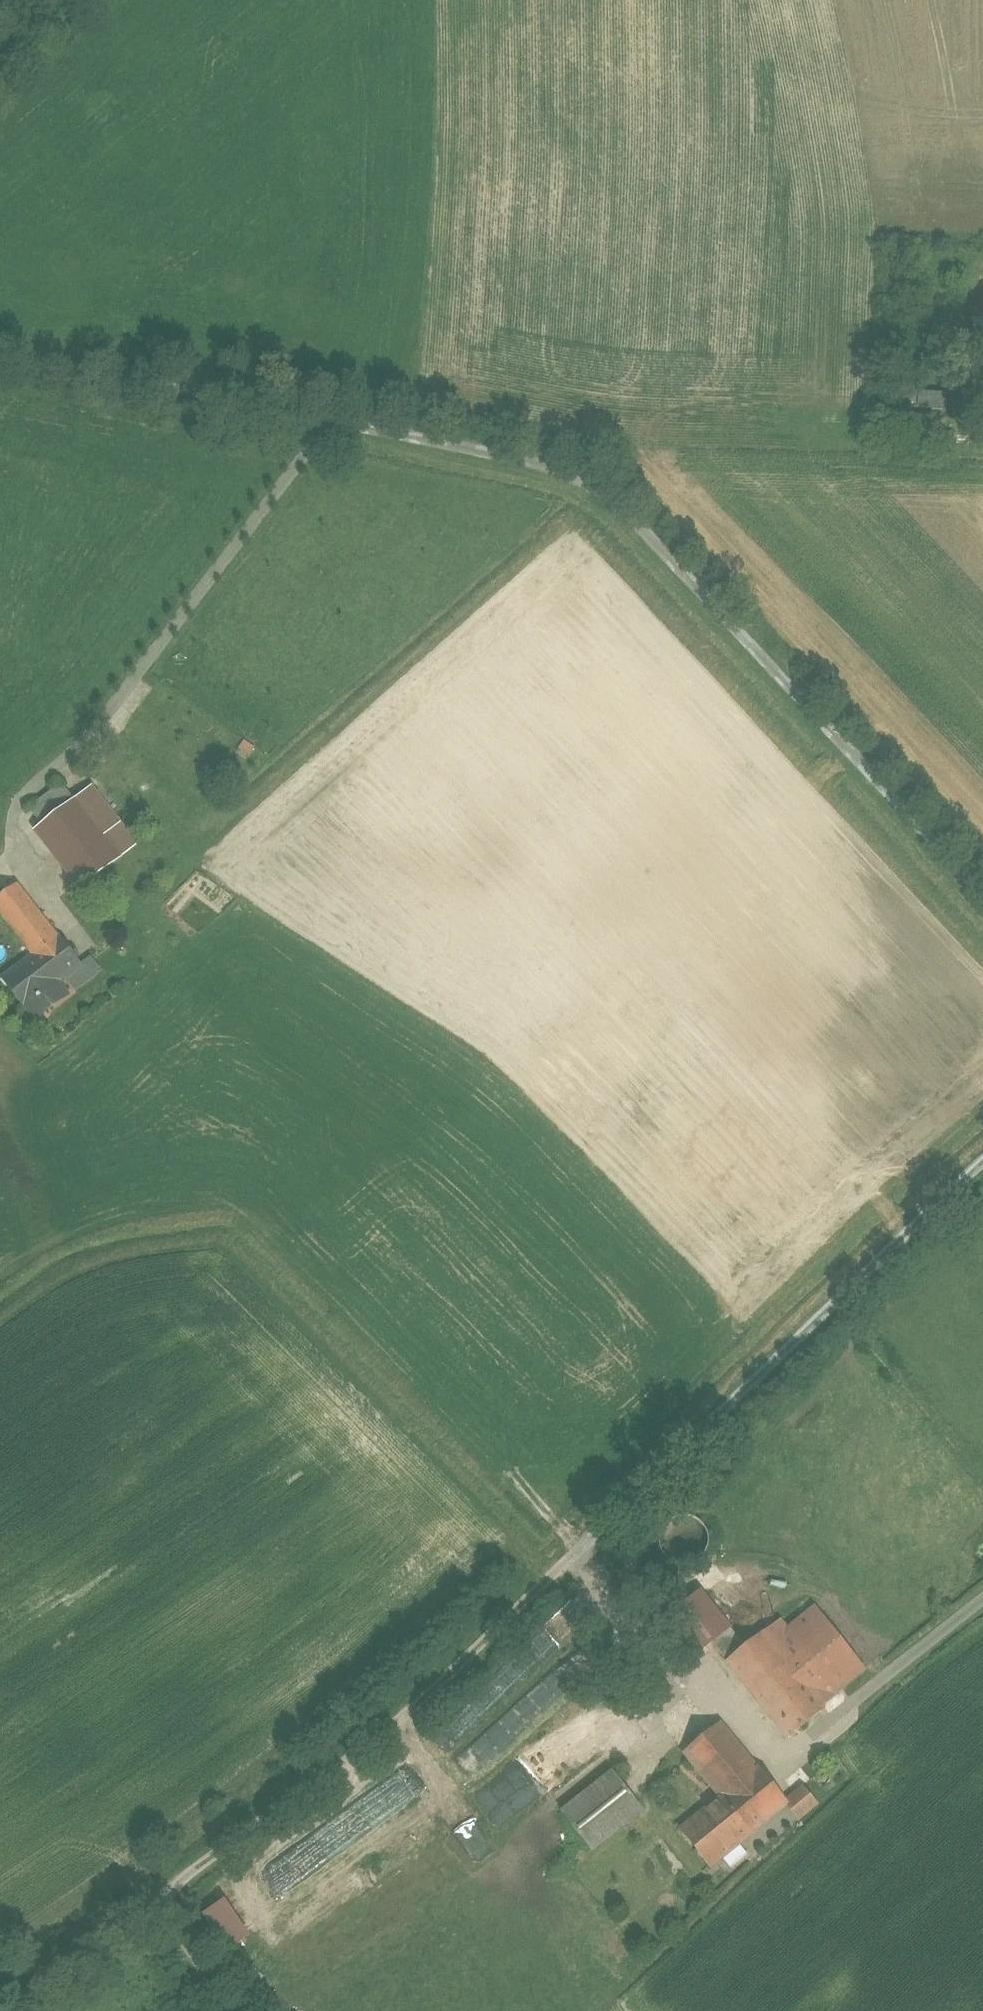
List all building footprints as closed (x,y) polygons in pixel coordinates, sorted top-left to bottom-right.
[(91,777),(31,822),(79,886),(139,841),(91,777)] [(0,975),(0,977),(32,1020),(103,968),(88,947),(76,956),(15,874),(0,885),(0,911),(31,952),(0,975)] [(685,1555),(693,1553),(700,1546),(704,1539),(704,1532),(702,1523),(697,1517),(689,1512),(678,1512),(671,1515),(664,1522),(661,1529),(661,1538),(664,1545),(671,1552),(678,1554),(685,1555)] [(698,1583),(678,1600),(709,1638),(725,1657),(746,1640),(698,1583)] [(657,1616),(689,1654),(709,1638),(678,1600),(657,1616)] [(746,1640),(725,1657),(789,1734),(869,1669),(813,1602),(787,1623),(779,1613),(746,1640)] [(530,1717),(559,1694),(549,1682),(520,1705),(530,1717)] [(490,1755),(529,1718),(518,1706),(479,1743),(490,1755)] [(717,1790),(675,1828),(710,1866),(786,1796),(715,1719),(680,1750),(717,1790)] [(528,1783),(547,1774),(539,1759),(506,1775),(520,1803),(534,1796),(528,1783)] [(557,1807),(592,1851),(647,1806),(611,1762),(557,1807)] [(806,1786),(787,1805),(803,1820),(822,1802),(806,1786)] [(209,1911),(233,1951),(257,1936),(233,1896),(209,1911)]
